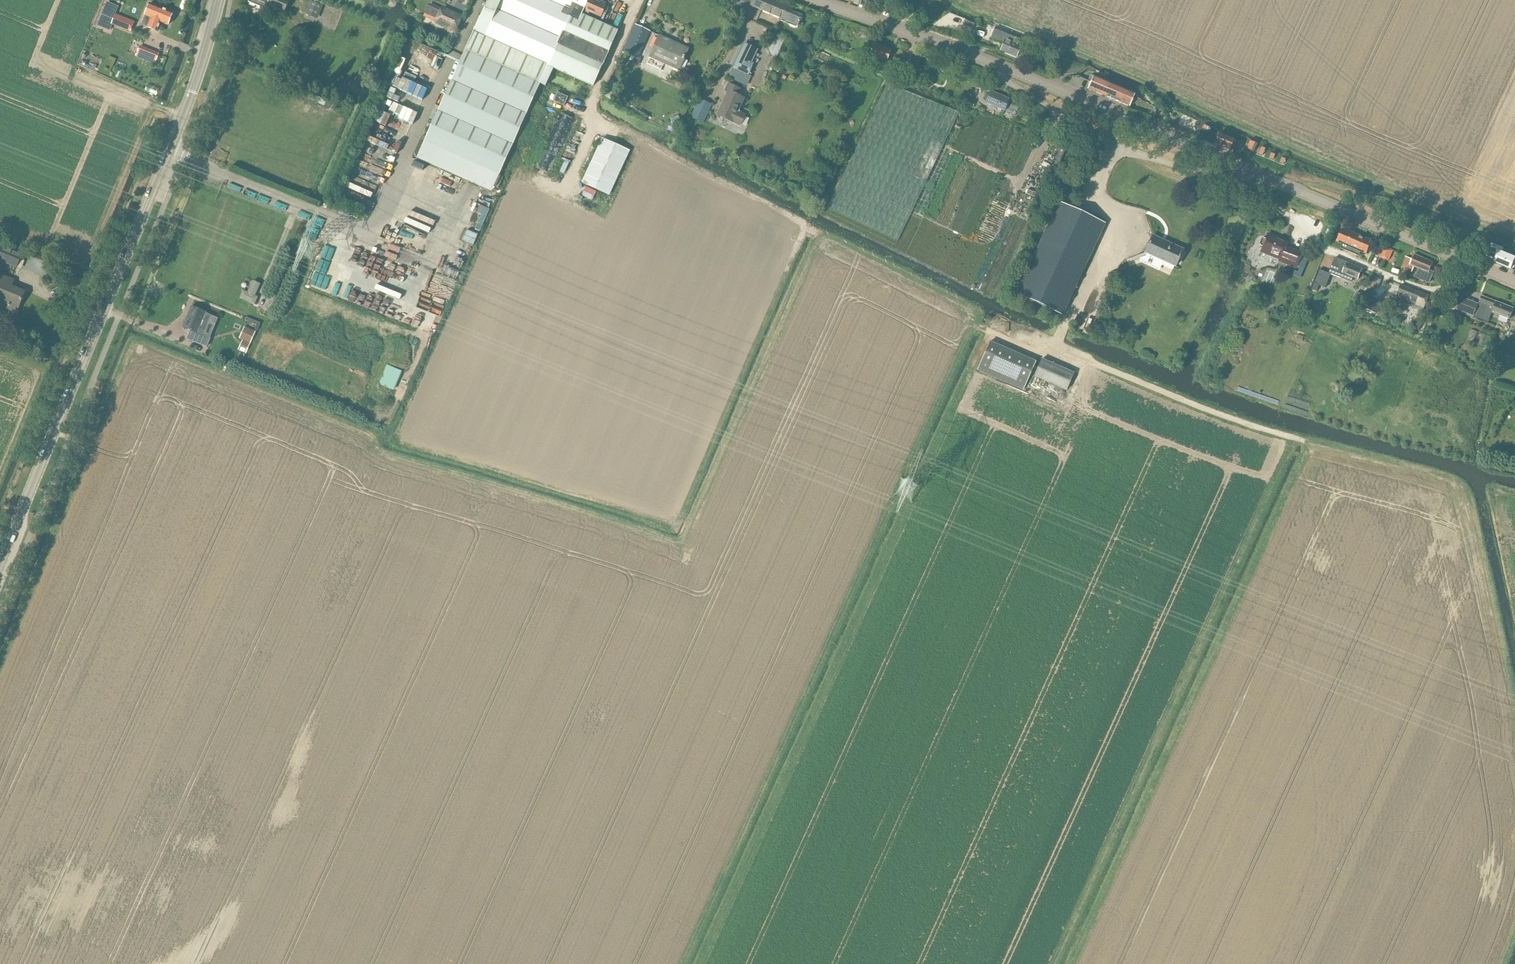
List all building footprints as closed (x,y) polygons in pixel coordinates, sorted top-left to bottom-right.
[(289,1),(287,0),(249,0),(248,3),(266,10),(268,5),(284,12),(289,1)] [(418,159),(492,193),(541,84),(545,86),(548,80),(551,73),(553,69),(593,87),(594,84),(596,79),(597,79),(597,80),(605,63),(618,31),(582,14),(584,11),(589,0),(489,0),(418,159)] [(584,11),(600,18),(606,6),(605,5),(606,3),(600,1),(599,2),(594,0),(589,0),(584,11)] [(764,0),(752,0),(750,5),(777,17),(776,18),(797,27),(802,16),(791,11),(793,8),(774,0),(766,0),(765,1),(764,0)] [(311,1),(306,15),(315,19),(320,5),(313,2),(311,1)] [(149,4),(140,25),(142,25),(147,27),(148,27),(157,31),(158,28),(160,21),(161,21),(169,24),(173,13),(150,4),(149,4)] [(433,5),(427,19),(437,24),(441,25),(451,30),(453,31),(455,32),(456,31),(462,18),(444,10),(433,5)] [(103,9),(97,25),(109,30),(111,24),(130,32),(132,27),(134,22),(125,18),(115,14),(103,9)] [(640,53),(650,32),(635,25),(623,53),(636,59),(637,58),(639,53),(640,53)] [(1016,57),(1018,54),(1021,46),(1017,45),(1020,39),(994,29),(990,38),(1003,43),(1000,51),(1016,57)] [(678,70),(687,49),(659,36),(650,57),(678,70)] [(742,43),(731,67),(748,75),(753,63),(751,62),(757,49),(742,43)] [(886,63),(891,49),(874,43),(869,57),(886,63)] [(153,51),(149,62),(155,64),(159,53),(153,51)] [(905,74),(909,64),(903,61),(903,60),(894,56),(890,68),(905,74)] [(1129,106),(1133,97),(1134,94),(1093,77),(1088,89),(1129,106)] [(897,241),(956,114),(886,81),(827,209),(897,241)] [(740,127),(745,116),(738,112),(745,99),(738,96),(741,90),(728,84),(724,91),(727,92),(716,116),(740,127)] [(1015,115),(1019,105),(1009,100),(1009,99),(990,91),(985,104),(1004,111),(1015,115)] [(956,102),(959,103),(972,109),(975,102),(959,96),(956,102)] [(1229,150),(1232,143),(1233,141),(1218,135),(1215,144),(1229,150)] [(609,195),(629,151),(602,139),(582,183),(609,195)] [(1249,141),(1246,149),(1253,152),(1257,144),(1249,141)] [(1063,314),(1105,222),(1059,202),(1017,293),(1063,314)] [(481,215),(474,230),(479,232),(489,209),(480,205),(476,212),(481,215)] [(1342,229),(1337,240),(1366,252),(1371,240),(1372,239),(1343,227),(1342,229)] [(1278,240),(1278,238),(1268,234),(1266,239),(1263,238),(1262,239),(1260,244),(1260,245),(1262,246),(1260,252),(1267,255),(1267,256),(1272,258),(1275,256),(1280,258),(1279,261),(1296,268),(1301,254),(1286,248),(1287,244),(1278,240)] [(1176,268),(1184,250),(1154,237),(1146,254),(1176,268)] [(1502,252),(1504,249),(1492,244),(1486,256),(1495,260),(1495,262),(1511,269),(1514,258),(1514,257),(1514,256),(1508,253),(1508,254),(1502,252)] [(16,268),(22,254),(0,245),(0,262),(16,268)] [(1393,250),(1383,245),(1378,257),(1388,261),(1393,250)] [(201,249),(198,255),(209,260),(212,254),(201,249)] [(1429,273),(1433,262),(1414,255),(1410,265),(1408,264),(1406,270),(1412,272),(1414,267),(1429,273)] [(1357,280),(1362,269),(1335,259),(1331,268),(1342,273),(1342,274),(1357,280)] [(1324,271),(1318,286),(1325,288),(1331,274),(1329,273),(1324,271)] [(25,291),(12,287),(15,279),(0,274),(0,305),(17,312),(25,291)] [(260,285),(252,282),(247,293),(243,292),(241,299),(255,305),(258,298),(255,297),(260,285)] [(1424,312),(1430,296),(1402,285),(1397,297),(1402,299),(1400,303),(1424,312)] [(1375,314),(1381,300),(1370,295),(1364,309),(1375,314)] [(1474,316),(1479,304),(1459,296),(1455,309),(1474,316)] [(1509,320),(1513,308),(1481,296),(1479,302),(1493,308),(1491,313),(1509,320)] [(184,320),(181,326),(183,327),(183,328),(190,331),(187,339),(206,347),(208,344),(210,338),(219,318),(206,313),(206,312),(192,306),(186,321),(184,320)] [(250,344),(256,332),(244,327),(239,338),(243,340),(250,344)] [(1471,329),(1466,340),(1468,341),(1467,343),(1472,345),(1477,332),(1471,329)] [(977,370),(1023,390),(1036,361),(990,341),(977,370)] [(1066,390),(1074,372),(1041,358),(1034,376),(1066,390)]
